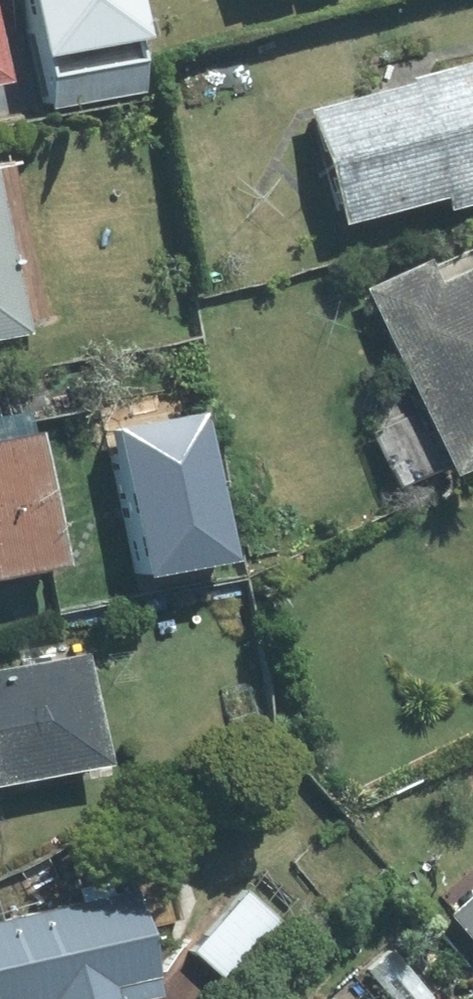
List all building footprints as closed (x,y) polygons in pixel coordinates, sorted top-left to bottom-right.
[(147,88),(130,0),(30,0),(51,107),(147,88)] [(11,79),(0,24),(0,81),(11,79)] [(352,225),(453,196),(456,208),(472,203),(472,67),(319,111),(352,225)] [(0,169),(0,339),(33,332),(0,169)] [(370,288),(425,406),(371,431),(401,495),(458,469),(461,475),(472,470),(472,250),(438,266),(434,258),(370,288)] [(48,435),(35,437),(29,408),(0,414),(0,579),(74,565),(48,435)] [(206,417),(109,434),(134,577),(231,560),(206,417)] [(0,670),(0,786),(114,763),(91,652),(0,670)] [(0,925),(0,998),(158,998),(167,997),(143,892),(0,925)] [(283,920),(251,892),(198,952),(230,980),(283,920)] [(460,916),(472,931),(472,905),(460,916)] [(364,972),(388,998),(435,998),(437,998),(392,947),(364,972)]
